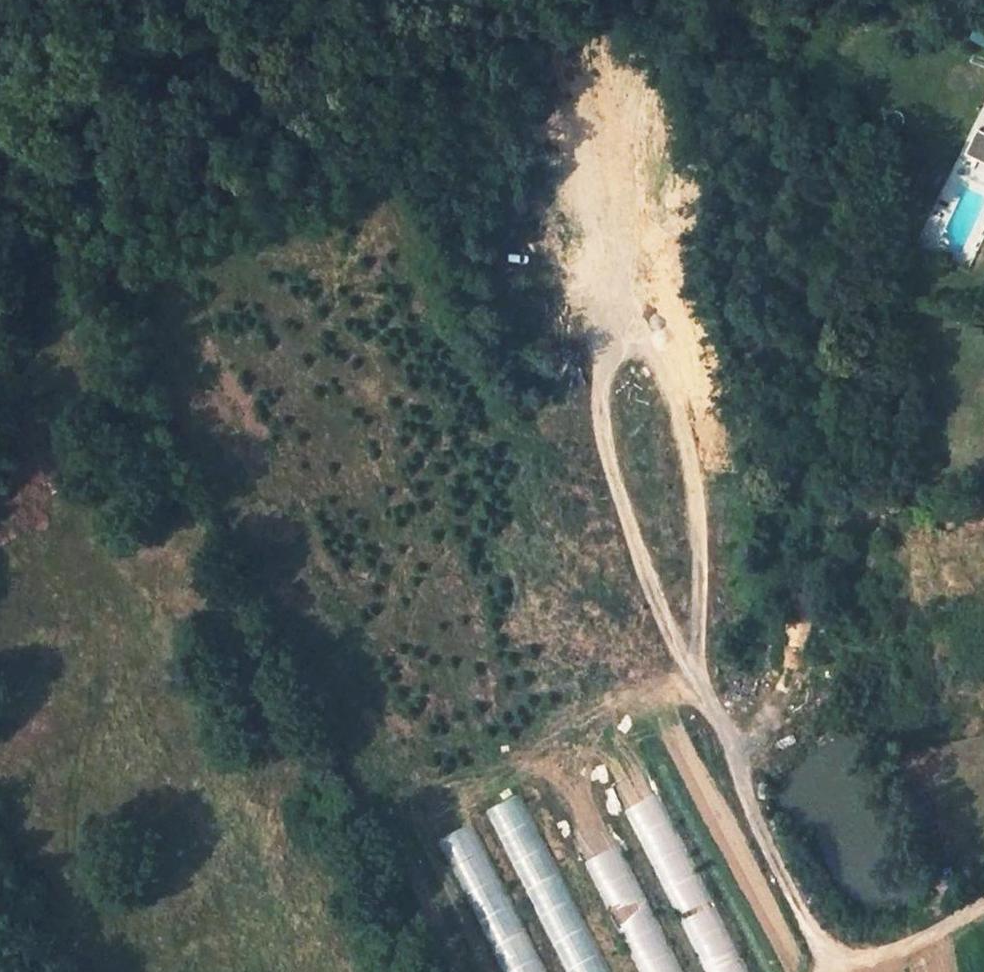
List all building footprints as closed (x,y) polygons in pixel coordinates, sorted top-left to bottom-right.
[(966,156),(983,164),(983,133),(978,130),(966,156)] [(612,791),(705,971),(749,971),(648,772),(612,791)] [(519,797),(484,815),(565,971),(610,971),(519,797)] [(611,821),(574,840),(640,971),(686,971),(611,821)] [(436,842),(503,971),(551,971),(474,823),(436,842)]
